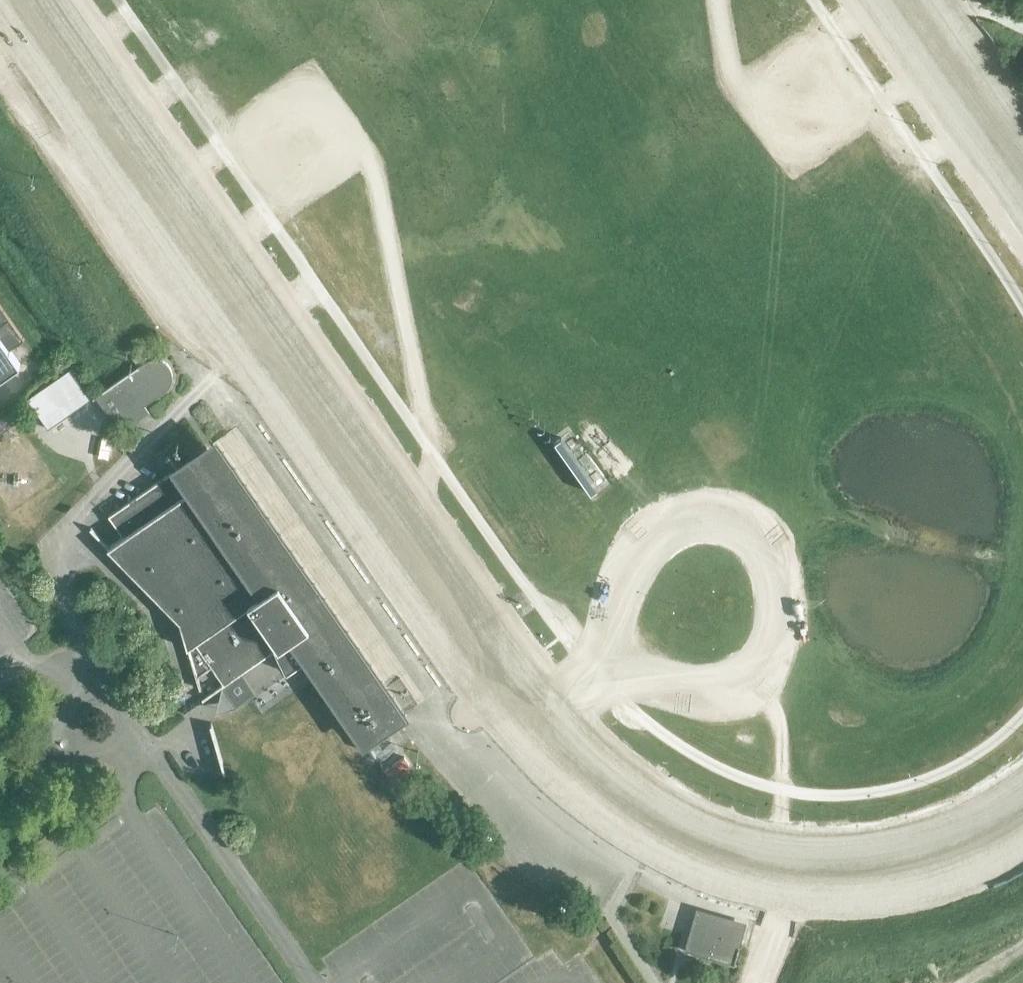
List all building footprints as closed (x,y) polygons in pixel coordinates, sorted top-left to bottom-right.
[(9,317),(0,304),(0,324),(9,317)] [(20,364),(0,335),(0,379),(20,364)] [(95,396),(116,425),(130,416),(134,422),(149,412),(144,405),(165,391),(169,387),(171,384),(172,380),(172,375),(172,371),(170,367),(167,364),(164,361),(161,360),(157,359),(152,358),(148,359),(145,361),(95,396)] [(70,369),(27,399),(48,428),(91,398),(70,369)] [(123,537),(108,547),(180,621),(196,678),(211,668),(223,685),(272,651),(286,672),(307,658),(374,754),(376,753),(367,739),(395,719),(207,447),(178,467),(169,453),(167,455),(176,468),(108,515),(123,537)] [(413,764),(400,745),(378,762),(391,780),(413,764)] [(734,964),(744,930),(702,918),(692,951),(684,948),(684,950),(734,964)]
